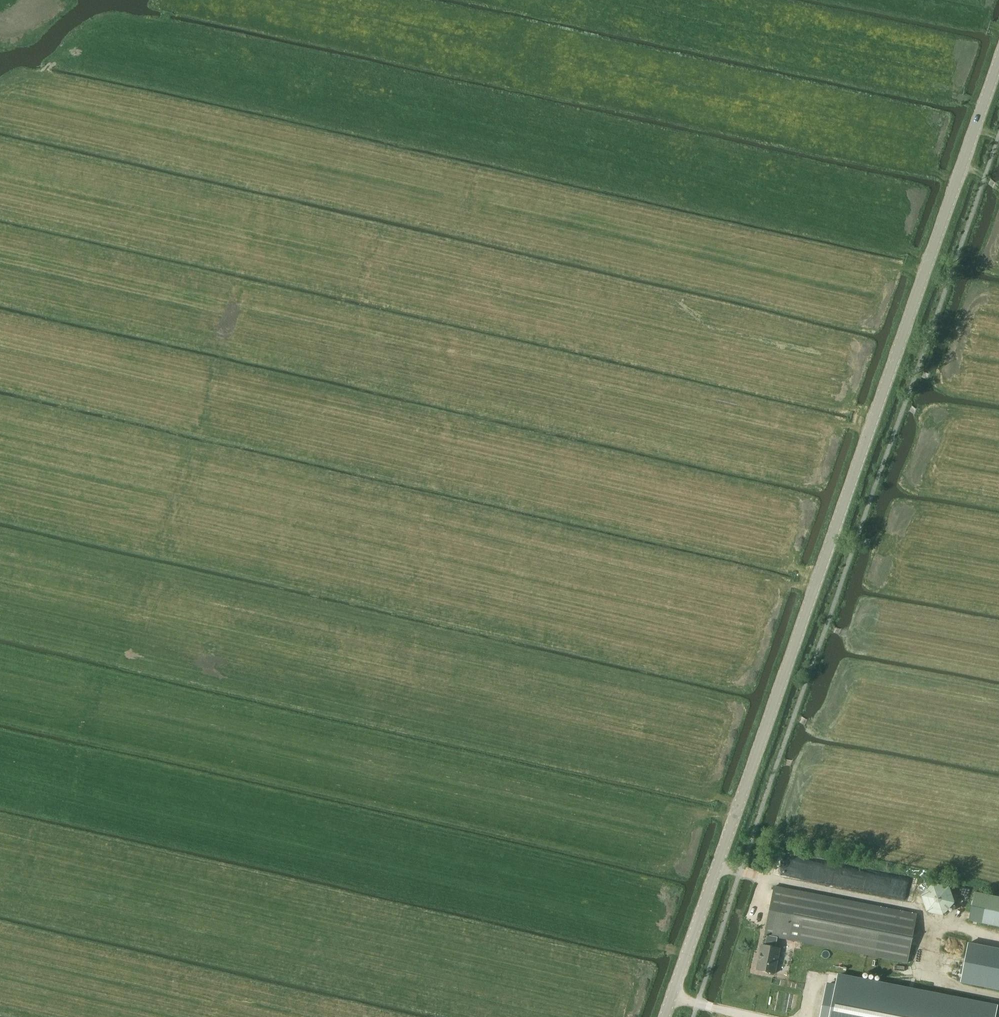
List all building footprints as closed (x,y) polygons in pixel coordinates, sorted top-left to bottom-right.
[(888,894),(891,874),(782,857),(779,875),(830,883),(832,874),(832,875),(833,871),(841,872),(838,887),(888,894)] [(915,891),(923,915),(951,907),(943,882),(915,891)] [(778,937),(778,938),(907,964),(917,914),(774,886),(764,936),(766,937),(767,935),(778,937)] [(998,927),(998,897),(976,892),(969,920),(998,927)] [(776,948),(778,938),(778,937),(767,935),(766,937),(765,946),(761,945),(757,970),(775,973),(780,949),(776,948)] [(998,991),(998,949),(961,943),(955,984),(998,991)] [(839,976),(837,987),(826,985),(820,1016),(995,1016),(997,1007),(839,976)]
